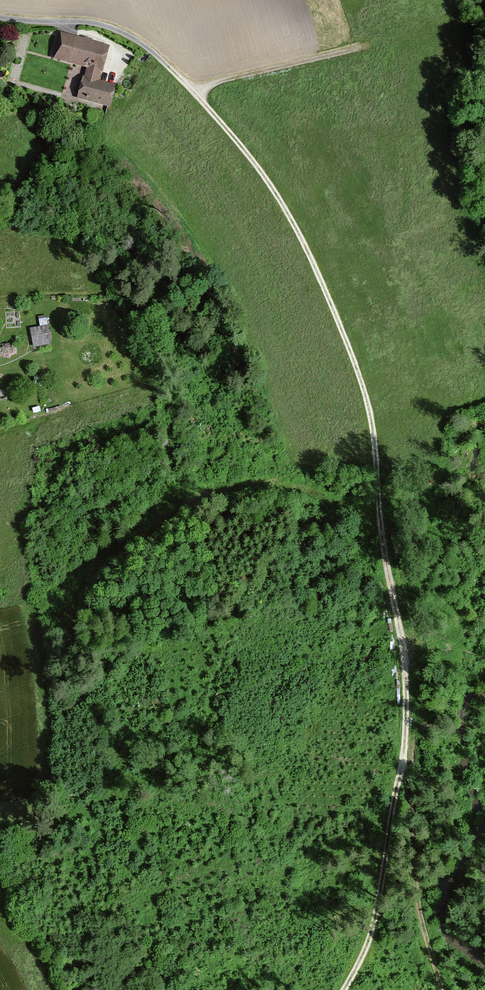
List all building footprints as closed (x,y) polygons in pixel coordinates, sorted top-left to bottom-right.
[(65,37),(59,56),(103,69),(109,49),(65,37)] [(50,319),(32,321),(34,342),(52,341),(50,319)]
